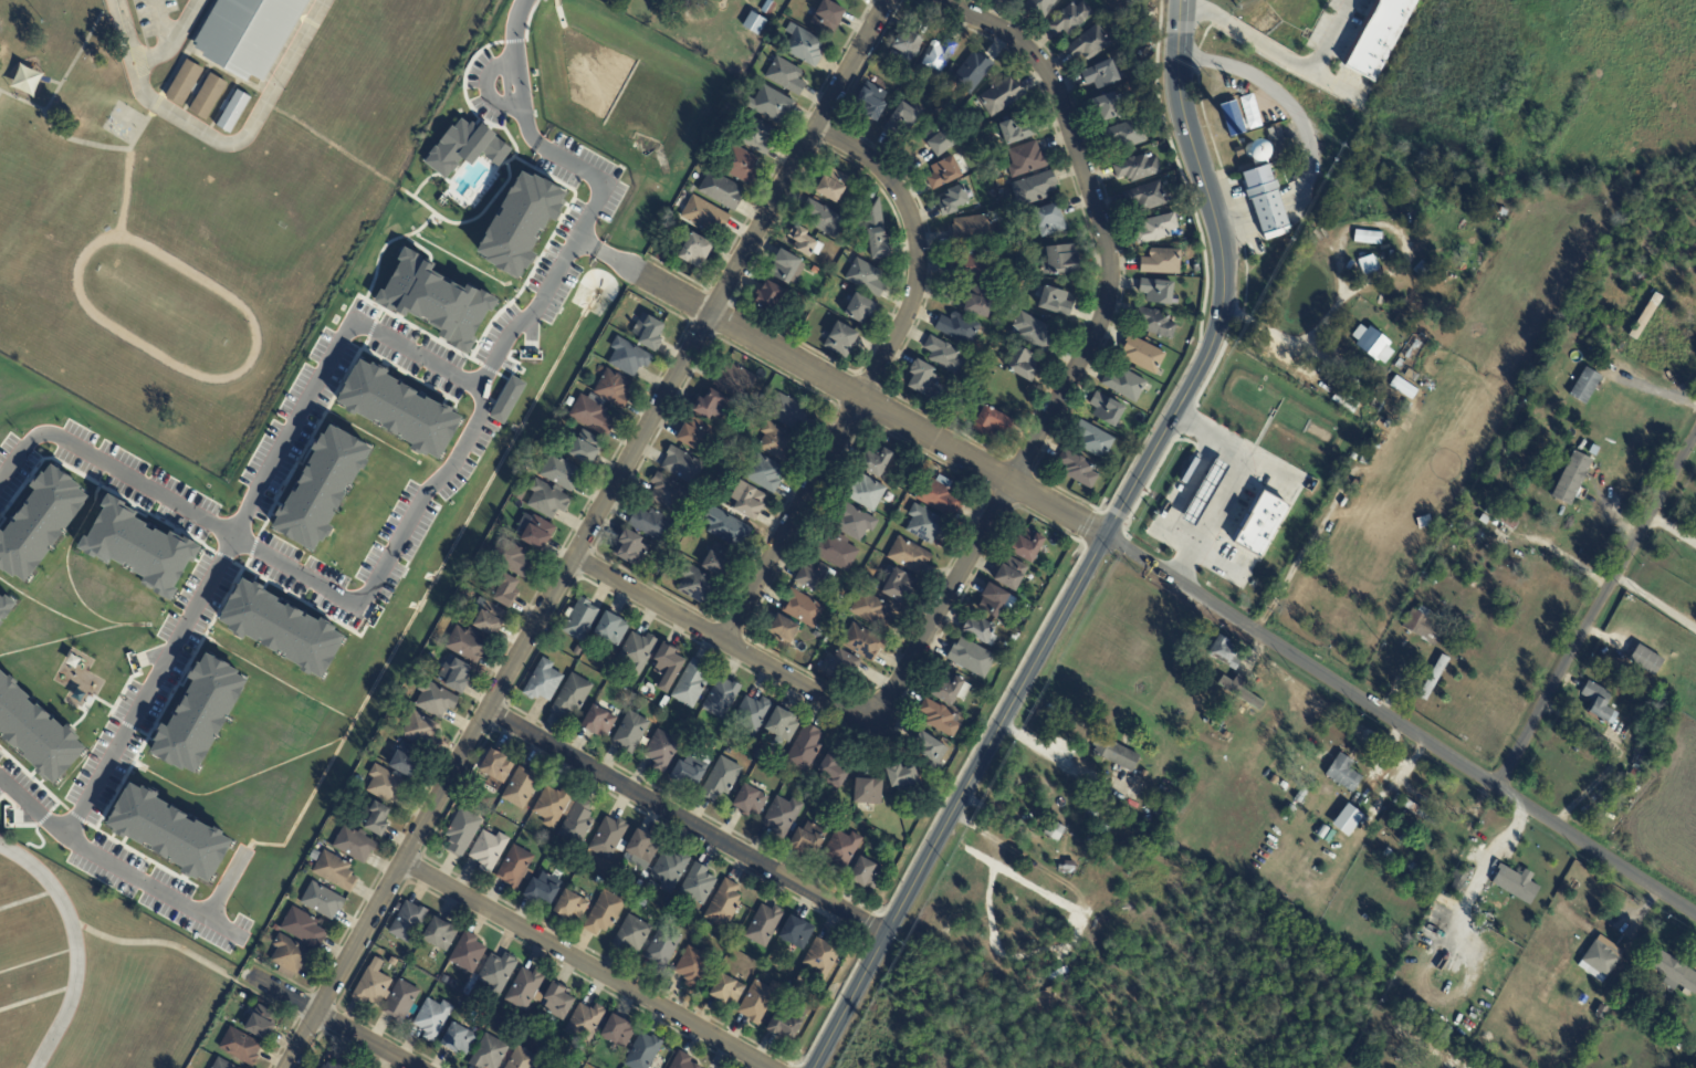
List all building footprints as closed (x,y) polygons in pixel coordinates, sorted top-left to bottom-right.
[(196,44),(220,0),(312,0),(264,84),(252,77),(249,84),(203,57),(205,55),(196,50),(198,45),(196,44)] [(768,0),(777,6),(770,18),(761,12),(768,0)] [(847,14),(834,38),(812,24),(825,0),(848,12),(847,14)] [(1023,9),(1029,0),(1059,0),(1045,20),(1038,14),(1035,18),(1033,17),(1023,9)] [(1344,68),(1374,83),(1415,0),(1377,0),(1344,68)] [(1065,32),(1065,31),(1057,38),(1048,28),(1059,17),(1060,14),(1064,11),(1065,11),(1072,3),(1077,9),(1083,2),(1093,13),(1069,36),(1065,32)] [(751,14),(767,23),(758,39),(743,29),(751,14)] [(1107,36),(1113,44),(1090,63),(1085,55),(1076,62),(1067,50),(1098,24),(1107,36)] [(1120,27),(1124,32),(1119,35),(1116,29),(1120,27)] [(911,33),(925,40),(912,66),(899,60),(902,55),(892,50),(903,29),(911,33)] [(823,59),(816,70),(795,57),(808,35),(824,44),(819,51),(823,52),(820,55),(824,57),(823,59)] [(946,41),(957,48),(939,80),(933,76),(929,84),(913,75),(933,42),(935,42),(940,45),(941,48),(945,40),(946,41)] [(982,57),(987,61),(988,60),(995,65),(975,92),(955,77),(973,54),(978,57),(980,55),(982,57)] [(802,78),(799,81),(807,85),(799,98),(765,78),(778,57),(805,73),(802,78)] [(188,60),(205,70),(196,84),(202,87),(210,73),(229,84),(207,121),(188,109),(198,93),(192,90),(182,107),(165,96),(187,60),(188,60)] [(1088,87),(1082,74),(1113,61),(1122,83),(1107,88),(1106,87),(1098,92),(1095,84),(1088,87)] [(11,88),(33,96),(41,74),(19,66),(11,88)] [(1018,84),(1022,90),(1023,88),(1027,96),(992,119),(978,100),(1011,78),(1014,83),(1016,82),(1018,84)] [(796,105),(789,117),(787,116),(782,127),(747,108),(752,101),(755,102),(764,85),(797,104),(796,105)] [(237,88),(252,98),(231,135),(213,125),(235,87),(237,88)] [(875,123),(871,129),(866,125),(869,119),(865,117),(867,113),(856,106),(865,90),(875,96),(872,100),(889,108),(887,113),(884,113),(878,125),(875,123)] [(1105,124),(1101,115),(1092,118),(1088,104),(1116,94),(1123,118),(1105,124)] [(1242,102),(1243,107),(1222,113),(1219,105),(1240,100),(1242,102)] [(893,138),(883,132),(892,119),(893,119),(903,105),(922,117),(911,134),(904,129),(897,140),(893,138)] [(1252,122),(1245,112),(1256,105),(1261,115),(1252,122)] [(1222,128),(1222,129),(1215,132),(1210,109),(1216,107),(1222,128)] [(461,111),(423,160),(449,178),(463,158),(472,165),(482,151),(498,163),(510,146),(461,111)] [(773,148),(766,158),(739,143),(753,118),(776,130),(770,145),(773,147),(773,148)] [(1033,123),(1037,135),(1024,139),(1025,140),(1006,147),(999,126),(1023,118),(1025,124),(1033,122),(1033,123)] [(1148,144),(1119,153),(1117,145),(1107,147),(1102,132),(1141,121),(1148,144)] [(1248,123),(1250,129),(1228,136),(1226,128),(1248,122),(1248,123)] [(939,160),(921,136),(939,124),(944,133),(949,130),(960,146),(939,160)] [(1041,153),(1044,157),(1048,156),(1051,169),(1013,180),(1009,168),(1014,166),(1009,151),(1039,144),(1041,153)] [(757,176),(751,188),(720,170),(733,146),(760,160),(755,168),(757,169),(755,174),(757,175),(757,176)] [(1237,158),(1235,149),(1242,147),(1244,156),(1237,158)] [(1162,175),(1133,184),(1132,180),(1129,181),(1128,178),(1121,180),(1116,166),(1129,161),(1130,160),(1134,158),(1137,160),(1148,156),(1150,161),(1158,159),(1162,175)] [(954,158),(963,177),(945,186),(945,185),(933,190),(926,178),(934,174),(931,168),(953,157),(954,158)] [(1252,203),(1248,193),(1250,192),(1245,176),(1271,167),(1278,185),(1269,188),(1273,197),(1252,203)] [(519,272),(564,193),(523,170),(478,249),(519,272)] [(742,202),(735,213),(699,193),(711,171),(744,190),(741,196),(743,197),(741,200),(742,201),(742,202)] [(1055,175),(1058,187),(1057,187),(1058,191),(1047,195),(1049,200),(1044,202),(1045,203),(1041,205),(1040,202),(1020,209),(1013,186),(1054,172),(1055,175)] [(817,191),(825,178),(847,191),(838,207),(816,193),(817,191)] [(1163,187),(1169,206),(1140,216),(1137,207),(1126,210),(1121,196),(1161,181),(1163,187)] [(691,186),(697,189),(692,196),(688,191),(691,186)] [(966,192),(967,195),(966,195),(970,203),(956,209),(959,213),(949,217),(948,216),(943,217),(939,202),(948,199),(946,197),(950,195),(949,192),(964,187),(965,191),(966,191),(966,192)] [(872,200),(866,196),(869,191),(876,196),(872,200)] [(732,219),(720,240),(703,231),(703,232),(700,231),(700,230),(681,219),(693,197),(732,218),(732,219)] [(805,211),(810,200),(824,209),(826,208),(830,210),(830,212),(840,218),(837,224),(845,229),(837,242),(799,220),(805,211)] [(1059,207),(1068,232),(1044,240),(1035,213),(1059,206),(1059,207)] [(1139,247),(1135,232),(1143,230),(1141,222),(1176,214),(1180,230),(1176,231),(1177,235),(1172,237),(1173,238),(1162,241),(1161,242),(1155,243),(1154,242),(1139,247)] [(993,217),(995,240),(953,245),(952,231),(953,231),(953,227),(955,227),(954,221),(993,217)] [(800,230),(809,234),(807,239),(818,244),(818,243),(825,248),(819,258),(815,255),(814,259),(813,258),(810,261),(797,253),(794,251),(797,244),(794,242),(794,241),(788,239),(794,229),(799,232),(800,230)] [(888,243),(891,261),(873,263),(869,232),(884,230),(887,238),(888,238),(888,243)] [(1353,243),(1380,244),(1381,231),(1354,230),(1353,243)] [(714,249),(701,272),(689,265),(688,266),(679,260),(680,258),(671,252),(679,239),(687,244),(692,235),(714,249)] [(404,244),(397,256),(399,259),(380,291),(377,289),(370,300),(405,320),(409,312),(439,329),(437,334),(463,350),(470,339),(464,336),(481,308),(486,312),(494,297),(478,287),(474,292),(433,268),(436,264),(404,244)] [(994,256),(992,282),(957,280),(960,261),(965,262),(965,255),(970,255),(970,248),(982,249),(981,255),(994,256)] [(1081,261),(1082,275),(1050,279),(1047,250),(1076,248),(1076,254),(1078,254),(1079,260),(1080,260),(1081,261)] [(803,263),(789,287),(768,276),(775,265),(774,264),(782,251),(803,263)] [(1183,253),(1181,276),(1141,274),(1142,259),(1150,260),(1151,251),(1183,253)] [(1357,259),(1361,275),(1376,272),(1372,255),(1357,259)] [(887,289),(880,301),(846,281),(857,260),(884,275),(880,283),(888,286),(887,289)] [(1651,276),(1642,291),(1637,289),(1642,281),(1640,279),(1639,281),(1630,275),(1634,266),(1651,276)] [(1176,286),(1173,308),(1154,306),(1154,305),(1148,304),(1149,296),(1141,295),(1142,281),(1156,282),(1156,283),(1176,286)] [(756,299),(757,297),(758,299),(767,283),(787,294),(774,317),(754,306),(757,302),(755,301),(756,299)] [(964,315),(973,285),(997,293),(988,323),(964,315)] [(1069,295),(1067,303),(1075,305),(1070,318),(1058,315),(1058,317),(1040,312),(1046,290),(1069,295)] [(876,307),(878,308),(870,321),(868,320),(862,327),(845,317),(857,296),(876,307)] [(1171,317),(1170,324),(1179,327),(1173,343),(1147,334),(1147,335),(1138,333),(1140,324),(1133,323),(1139,307),(1171,317)] [(660,335),(659,336),(663,338),(661,343),(662,343),(659,349),(658,349),(656,353),(638,343),(638,342),(630,337),(642,313),(649,316),(649,315),(666,324),(660,335)] [(1054,344),(1048,355),(1012,335),(1015,329),(1014,328),(1022,313),(1049,328),(1046,333),(1049,334),(1047,338),(1055,343),(1054,344)] [(982,327),(971,348),(935,332),(943,315),(951,320),(951,317),(952,314),(955,314),(982,327)] [(860,338),(846,362),(824,348),(829,338),(830,339),(838,324),(860,337),(860,338)] [(1361,327),(1368,332),(1371,328),(1393,345),(1390,349),(1396,354),(1386,367),(1380,362),(1378,364),(1358,348),(1361,344),(1353,338),(1361,327)] [(798,338),(802,332),(807,335),(804,342),(798,338)] [(642,368),(641,368),(640,368),(635,378),(608,364),(616,350),(610,348),(617,336),(653,357),(648,368),(642,366),(642,368)] [(1168,356),(1156,377),(1122,360),(1124,355),(1123,354),(1124,350),(1122,350),(1129,336),(1168,356)] [(962,355),(959,360),(966,365),(959,378),(935,366),(936,365),(930,360),(932,355),(924,350),(931,337),(946,346),(948,345),(952,347),(952,349),(962,355)] [(1039,373),(1033,386),(1007,371),(1019,348),(1040,360),(1036,369),(1040,371),(1039,373)] [(463,416),(358,358),(335,400),(440,459),(463,416)] [(714,383),(719,375),(718,374),(723,363),(725,364),(727,360),(757,377),(751,389),(746,387),(740,399),(713,385),(714,383)] [(1401,360),(1406,364),(1401,371),(1395,368),(1401,360)] [(938,384),(928,400),(909,390),(915,379),(911,377),(912,373),(911,373),(915,365),(917,366),(918,363),(936,373),(933,377),(940,380),(938,384)] [(1355,367),(1365,375),(1360,384),(1349,377),(1355,367)] [(630,398),(625,410),(594,392),(607,368),(634,383),(627,394),(631,397),(630,398)] [(1600,376),(1603,377),(1587,406),(1570,396),(1585,368),(1600,376)] [(1149,385),(1137,406),(1101,386),(1109,373),(1118,377),(1122,369),(1149,385)] [(1410,370),(1421,377),(1416,384),(1405,377),(1410,370)] [(1388,387),(1412,398),(1417,388),(1393,377),(1388,387)] [(1351,380),(1362,388),(1357,397),(1346,389),(1351,380)] [(731,405),(722,421),(712,416),(710,420),(692,411),(700,397),(704,400),(711,389),(733,401),(731,405)] [(614,427),(607,438),(568,417),(582,395),(588,398),(591,392),(606,401),(603,407),(608,410),(606,415),(610,417),(608,420),(615,423),(614,427)] [(805,417),(796,432),(767,415),(779,394),(808,410),(805,417)] [(1121,422),(1116,432),(1093,418),(1098,411),(1090,406),(1098,394),(1128,411),(1121,422)] [(569,397),(575,400),(570,407),(566,405),(569,397)] [(1015,426),(1008,439),(996,432),(992,442),(973,432),(986,408),(1016,425),(1015,426)] [(677,440),(690,415),(712,427),(699,451),(677,440)] [(796,441),(784,462),(758,448),(766,436),(761,432),(767,421),(797,439),(796,441)] [(1110,452),(1105,463),(1077,448),(1082,439),(1075,436),(1082,422),(1117,441),(1110,452)] [(328,423),(270,528),(312,552),(371,447),(328,423)] [(598,456),(591,468),(569,454),(583,429),(605,442),(598,456)] [(1376,436),(1381,438),(1374,451),(1370,449),(1376,436)] [(663,467),(669,457),(667,456),(671,446),(706,465),(694,488),(661,469),(663,467)] [(894,453),(881,479),(859,467),(868,451),(879,457),(884,448),(894,453)] [(1096,469),(1092,474),(1100,479),(1092,493),(1065,477),(1067,473),(1065,472),(1067,469),(1058,463),(1066,451),(1079,459),(1081,459),(1086,461),(1087,463),(1096,469)] [(1574,452),(1594,461),(1571,507),(1552,498),(1574,452)] [(566,461),(588,474),(582,485),(578,483),(572,493),(540,475),(552,453),(566,461)] [(783,470),(782,472),(783,472),(778,480),(782,481),(774,495),(744,478),(757,453),(784,468),(783,470)] [(1225,464),(1211,458),(1182,521),(1197,527),(1225,464)] [(0,532),(0,572),(21,587),(90,488),(50,460),(0,532)] [(733,462),(739,467),(736,471),(730,467),(733,462)] [(729,469),(736,473),(732,481),(724,477),(729,469)] [(650,498),(655,490),(653,489),(656,485),(650,483),(653,478),(655,479),(658,472),(692,490),(684,503),(682,502),(676,514),(649,500),(650,498)] [(875,513),(845,496),(851,483),(856,485),(862,474),(888,489),(875,513)] [(962,505),(954,521),(915,500),(928,477),(936,481),(940,475),(954,483),(951,489),(955,491),(952,496),(963,503),(962,505)] [(555,489),(572,499),(569,502),(572,503),(565,514),(558,511),(553,521),(526,505),(527,505),(525,504),(532,493),(530,491),(536,479),(555,489)] [(764,512),(758,521),(757,520),(756,522),(733,510),(737,502),(732,499),(741,481),(757,490),(767,495),(763,504),(766,506),(764,512)] [(1233,546),(1263,559),(1286,504),(1257,491),(1233,546)] [(107,493),(100,505),(103,506),(84,538),(80,536),(74,547),(108,568),(113,561),(142,578),(139,583),(167,599),(172,588),(167,585),(184,557),(190,561),(198,546),(180,536),(178,541),(137,516),(139,512),(107,493)] [(860,543),(838,530),(842,520),(836,516),(845,501),(879,521),(872,532),(868,530),(860,543)] [(940,535),(940,536),(939,535),(932,546),(907,532),(913,519),(909,515),(915,504),(948,522),(940,535)] [(1515,528),(1514,531),(1485,513),(1489,505),(1518,523),(1515,528)] [(745,538),(739,549),(708,533),(711,526),(703,522),(712,506),(751,527),(745,538)] [(652,509),(679,524),(666,546),(628,525),(638,507),(649,514),(652,509)] [(549,542),(543,553),(521,541),(526,528),(519,524),(526,511),(557,528),(549,542)] [(1474,526),(1487,534),(1483,544),(1468,536),(1474,526)] [(1044,546),(1033,565),(1011,552),(1020,536),(1022,537),(1027,528),(1037,535),(1038,534),(1048,540),(1044,546)] [(618,540),(620,541),(626,530),(643,538),(641,544),(649,548),(638,569),(614,556),(618,548),(615,547),(618,540)] [(848,573),(810,553),(819,537),(824,541),(828,533),(835,536),(837,533),(850,541),(848,545),(860,552),(848,573)] [(924,565),(919,576),(888,558),(900,536),(933,555),(928,565),(925,564),(924,565)] [(534,570),(527,583),(489,561),(501,537),(528,553),(525,557),(530,559),(528,563),(536,566),(534,570)] [(733,559),(723,578),(703,567),(716,543),(736,554),(733,559)] [(478,562),(481,556),(486,559),(482,565),(478,562)] [(795,582),(809,556),(831,568),(830,569),(837,574),(831,584),(825,580),(817,594),(795,582)] [(1026,574),(1025,576),(1026,577),(1016,593),(995,580),(1009,556),(1029,568),(1026,574)] [(710,595),(704,606),(678,591),(685,577),(681,575),(687,564),(718,580),(710,595)] [(914,578),(909,587),(913,589),(904,606),(882,594),(897,568),(914,578)] [(516,597),(510,609),(493,600),(495,595),(486,590),(494,576),(500,579),(503,574),(520,582),(513,594),(517,596),(516,597)] [(1473,576),(1480,580),(1476,589),(1468,585),(1473,576)] [(217,619),(322,678),(345,636),(240,577),(217,619)] [(1012,596),(998,620),(976,608),(990,584),(1012,596)] [(783,609),(789,598),(787,597),(792,588),(826,608),(814,629),(782,611),(783,609)] [(896,621),(889,635),(850,612),(862,590),(881,601),(882,600),(886,603),(884,603),(890,606),(887,610),(891,614),(890,616),(897,620),(896,621)] [(1,593),(0,596),(0,619),(13,600),(1,593)] [(503,624),(495,639),(473,627),(479,617),(471,612),(480,598),(506,612),(502,620),(505,621),(503,624)] [(590,604),(591,604),(590,606),(601,611),(583,643),(562,631),(569,619),(565,616),(569,608),(574,610),(580,598),(590,604)] [(1334,617),(1346,624),(1352,615),(1340,607),(1334,617)] [(1412,632),(1403,627),(1414,609),(1418,612),(1423,607),(1432,611),(1428,617),(1447,629),(1436,648),(1412,632)] [(608,612),(630,625),(618,648),(594,635),(606,611),(608,612)] [(794,640),(787,652),(771,643),(775,635),(771,631),(778,616),(800,627),(794,640)] [(964,631),(965,630),(964,630),(970,621),(970,622),(972,619),(980,624),(983,619),(997,628),(994,635),(998,638),(993,647),(988,645),(988,646),(964,632),(964,631)] [(881,652),(880,653),(880,652),(873,663),(841,646),(854,624),(889,642),(884,652),(881,650),(881,652)] [(483,655),(483,656),(482,655),(477,666),(444,648),(457,626),(468,632),(470,628),(480,634),(478,638),(492,645),(488,655),(484,652),(483,655)] [(634,634),(642,639),(643,638),(646,639),(649,635),(655,638),(653,638),(659,641),(639,677),(628,671),(629,668),(617,660),(632,632),(634,634)] [(1243,652),(1238,660),(1243,663),(1237,672),(1208,656),(1211,653),(1210,652),(1214,645),(1215,646),(1221,636),(1232,642),(1231,645),(1243,652)] [(948,659),(955,643),(957,646),(962,638),(998,658),(985,680),(948,659)] [(666,643),(678,650),(676,655),(687,662),(668,695),(658,689),(664,678),(655,671),(659,663),(655,660),(664,642),(666,643)] [(1654,676),(1664,659),(1637,644),(1627,661),(1654,676)] [(577,647),(583,650),(578,657),(573,653),(577,647)] [(861,664),(856,676),(841,668),(835,680),(826,674),(840,650),(862,662),(861,664)] [(205,652),(149,752),(191,775),(247,676),(205,652)] [(469,683),(462,697),(444,687),(448,682),(438,677),(450,656),(471,668),(464,680),(470,682),(469,683)] [(1421,698),(1431,679),(1425,676),(1428,669),(1434,672),(1444,656),(1452,660),(1428,702),(1421,698)] [(548,702),(540,697),(538,700),(535,698),(534,701),(532,701),(527,699),(527,698),(523,694),(543,658),(554,664),(552,670),(564,677),(551,703),(548,702)] [(694,659),(708,667),(703,674),(706,676),(704,680),(709,682),(693,710),(671,698),(693,659),(694,659)] [(964,702),(957,698),(953,708),(931,695),(945,670),(966,682),(966,683),(973,688),(964,702)] [(562,719),(551,712),(572,673),(594,685),(579,711),(576,709),(573,714),(570,713),(566,721),(562,719)] [(52,785),(84,748),(0,675),(0,739),(52,785)] [(722,678),(733,684),(734,682),(743,688),(724,722),(702,709),(720,677),(722,678)] [(1237,684),(1267,704),(1261,713),(1219,685),(1225,677),(1237,684)] [(460,700),(453,711),(449,708),(447,711),(444,710),(439,720),(415,706),(422,693),(418,691),(423,679),(460,700)] [(1619,721),(1615,726),(1592,713),(1598,703),(1582,695),(1590,681),(1615,695),(1611,703),(1612,704),(1610,708),(1622,714),(1619,721)] [(659,706),(666,697),(670,700),(664,710),(659,706)] [(748,698),(760,704),(763,698),(771,702),(770,703),(774,705),(754,740),(746,735),(750,729),(734,720),(747,697),(748,698)] [(964,720),(961,725),(962,726),(954,740),(926,724),(929,721),(926,720),(928,716),(920,711),(926,699),(941,706),(942,706),(948,709),(948,711),(964,720)] [(606,712),(618,720),(607,739),(599,734),(598,737),(582,727),(594,705),(606,712)] [(788,714),(793,716),(793,715),(797,719),(796,721),(802,724),(789,744),(765,730),(777,708),(788,714)] [(433,737),(427,751),(400,736),(413,711),(440,725),(433,737)] [(643,737),(632,757),(624,753),(625,751),(611,743),(629,711),(651,723),(643,737)] [(808,725),(820,732),(820,733),(824,734),(818,744),(823,747),(820,752),(824,754),(812,776),(785,762),(806,724),(808,725)] [(653,763),(653,762),(643,755),(658,730),(671,737),(673,733),(680,736),(678,742),(682,744),(663,776),(653,771),(657,764),(653,763)] [(933,774),(924,768),(930,761),(921,754),(925,748),(917,742),(923,732),(950,751),(933,774)] [(1135,769),(1133,773),(1095,755),(1097,747),(1095,746),(1099,736),(1141,756),(1135,769)] [(1641,772),(1634,768),(1635,765),(1633,764),(1644,739),(1660,745),(1646,774),(1641,772)] [(419,764),(410,781),(388,767),(402,743),(423,754),(419,764)] [(492,751),(507,760),(506,762),(514,765),(503,785),(479,772),(491,750),(492,751)] [(763,753),(766,755),(762,762),(754,757),(757,750),(763,753)] [(1349,758),(1355,764),(1352,769),(1365,778),(1354,795),(1327,776),(1342,754),(1349,758)] [(834,756),(840,761),(839,762),(841,763),(839,767),(851,774),(841,789),(840,789),(836,795),(827,789),(834,781),(818,772),(829,755),(831,756),(833,755),(834,756)] [(739,778),(730,793),(725,790),(721,797),(719,796),(714,804),(699,795),(721,757),(743,769),(739,778)] [(684,763),(695,768),(695,767),(705,773),(699,788),(685,781),(682,786),(670,779),(680,761),(684,763)] [(384,769),(394,775),(395,772),(402,776),(401,779),(408,783),(399,797),(398,797),(392,806),(366,792),(374,779),(368,776),(375,765),(384,769)] [(918,786),(899,793),(898,788),(893,789),(887,769),(902,765),(903,771),(915,766),(922,786),(918,786)] [(1633,769),(1630,777),(1622,775),(1625,766),(1633,769)] [(521,767),(531,774),(532,773),(541,777),(523,810),(502,799),(520,767),(521,767)] [(883,781),(881,806),(855,804),(857,779),(875,781),(883,781)] [(104,824),(210,882),(233,840),(128,782),(104,824)] [(752,788),(770,798),(758,818),(751,814),(750,816),(733,807),(745,785),(752,788)] [(548,788),(556,793),(557,792),(561,793),(563,788),(566,790),(566,792),(574,796),(570,802),(575,804),(567,817),(563,815),(554,831),(542,825),(545,820),(533,813),(546,787),(548,788)] [(1304,789),(1309,793),(1305,799),(1301,805),(1296,800),(1304,789)] [(580,798),(594,805),(589,814),(593,815),(590,818),(596,821),(580,849),(558,836),(579,797),(580,798)] [(793,799),(804,806),(794,824),(797,826),(793,834),(791,833),(787,838),(773,830),(773,829),(763,824),(777,797),(791,804),(793,799)] [(386,820),(384,823),(389,826),(381,839),(364,830),(366,828),(356,823),(369,799),(390,812),(386,820)] [(1407,799),(1441,821),(1437,828),(1434,826),(1432,828),(1430,827),(1432,825),(1416,815),(1414,818),(1412,817),(1414,814),(1403,806),(1407,799)] [(1330,825),(1347,837),(1362,815),(1346,803),(1330,825)] [(1291,805),(1297,808),(1292,815),(1288,813),(1291,805)] [(459,859),(447,852),(451,846),(448,844),(451,838),(446,836),(460,809),(483,821),(462,861),(459,859)] [(1385,813),(1391,817),(1381,827),(1382,828),(1379,831),(1373,826),(1380,819),(1379,818),(1385,813)] [(608,819),(617,824),(619,819),(626,823),(625,825),(629,827),(610,862),(588,850),(606,818),(608,819)] [(1057,842),(1044,835),(1053,820),(1067,829),(1059,844),(1057,842)] [(817,827),(828,834),(825,839),(826,840),(817,856),(806,850),(804,855),(789,847),(799,829),(803,831),(808,823),(817,827)] [(1111,830),(1105,840),(1097,836),(1103,825),(1111,830)] [(370,854),(365,866),(333,848),(344,826),(358,834),(360,830),(367,835),(365,838),(378,846),(374,854),(371,852),(370,854)] [(479,863),(469,858),(483,831),(485,833),(489,828),(510,840),(490,876),(479,869),(481,865),(479,863)] [(639,831),(657,841),(656,842),(661,846),(646,872),(629,863),(632,857),(626,852),(638,830),(639,831)] [(834,863),(821,858),(837,831),(849,838),(852,833),(863,839),(846,871),(834,863)] [(507,884),(506,883),(496,877),(514,846),(535,858),(528,870),(533,873),(528,882),(524,879),(515,893),(507,888),(509,886),(507,884)] [(313,851),(320,855),(316,862),(310,859),(313,851)] [(358,881),(350,894),(312,873),(324,851),(352,867),(348,872),(353,875),(352,877),(358,880),(358,881)] [(666,852),(674,857),(676,856),(678,858),(681,852),(692,859),(671,897),(660,890),(662,886),(649,878),(663,851),(666,852)] [(859,886),(849,880),(861,858),(884,871),(875,891),(867,887),(866,890),(859,886)] [(1059,873),(1059,867),(1065,867),(1066,862),(1076,863),(1076,875),(1059,873)] [(1414,862),(1421,869),(1415,875),(1409,868),(1414,862)] [(697,863),(709,870),(706,875),(718,881),(703,908),(679,894),(695,863),(697,863)] [(1504,890),(1494,883),(1504,866),(1542,889),(1531,907),(1504,890)] [(534,903),(533,904),(526,900),(526,899),(524,898),(533,879),(538,882),(543,873),(563,883),(552,907),(540,900),(537,905),(534,903)] [(727,880),(740,888),(736,894),(742,898),(740,902),(742,903),(726,931),(704,919),(726,879),(727,880)] [(320,887),(346,902),(341,913),(338,912),(332,922),(301,904),(312,882),(320,887)] [(594,936),(583,930),(604,890),(626,903),(611,930),(609,929),(607,933),(601,931),(597,938),(594,936)] [(564,920),(554,914),(565,891),(590,904),(582,919),(574,914),(569,922),(564,920)] [(1605,928),(1606,928),(1596,941),(1556,911),(1566,898),(1605,928)] [(638,904),(641,899),(649,903),(645,910),(638,904)] [(408,903),(419,909),(420,908),(429,912),(422,924),(426,926),(421,935),(417,933),(410,946),(388,934),(406,901),(408,903)] [(763,907),(773,911),(775,907),(782,910),(781,912),(785,915),(781,923),(783,924),(776,936),(774,935),(766,950),(744,938),(763,905),(763,907)] [(317,922),(320,922),(316,928),(326,933),(324,936),(326,938),(318,952),(280,931),(292,908),(317,922)] [(653,929),(639,954),(628,949),(625,953),(613,945),(629,915),(653,929)] [(792,918),(815,930),(804,952),(779,940),(791,918),(792,918)] [(437,920),(449,926),(450,925),(459,931),(447,953),(439,949),(438,950),(421,941),(433,919),(437,920)] [(704,922),(711,925),(709,932),(701,928),(704,922)] [(655,971),(653,970),(656,965),(645,959),(661,926),(682,939),(663,975),(655,971)] [(467,932),(479,939),(477,943),(488,950),(473,976),(449,963),(465,932),(467,932)] [(304,965),(303,967),(302,967),(296,977),(295,976),(292,982),(278,973),(281,968),(271,963),(278,950),(273,946),(280,935),(316,955),(310,967),(305,964),(304,965)] [(831,943),(844,950),(839,959),(836,957),(833,963),(839,967),(829,986),(814,977),(816,973),(803,965),(817,939),(827,944),(829,941),(831,943)] [(1576,965),(1602,983),(1619,958),(1594,940),(1576,965)] [(713,961),(699,987),(684,980),(684,978),(674,973),(689,946),(702,954),(704,949),(715,955),(713,961)] [(506,955),(519,962),(498,999),(489,995),(492,988),(478,981),(492,955),(502,961),(505,955),(506,955)] [(363,1006),(350,999),(368,968),(369,968),(375,959),(384,963),(378,974),(392,982),(387,993),(390,994),(386,1002),(384,999),(379,1007),(375,1005),(371,1011),(363,1006)] [(391,967),(387,964),(391,959),(398,962),(395,968),(391,967)] [(523,970),(533,975),(535,971),(542,974),(541,976),(545,978),(526,1013),(504,1001),(522,970),(523,970)] [(722,1004),(710,997),(722,975),(747,988),(735,1011),(722,1004)] [(443,976),(450,980),(447,985),(440,982),(443,976)] [(391,1018),(381,1013),(399,980),(421,993),(413,1006),(418,1007),(412,1017),(409,1015),(402,1027),(391,1020),(392,1019),(391,1018)] [(767,1013),(766,1013),(758,1028),(747,1023),(748,1019),(739,1014),(755,982),(770,988),(773,982),(785,988),(779,998),(778,997),(770,1014),(767,1013)] [(554,984),(566,991),(564,995),(576,1002),(563,1023),(543,1012),(548,1004),(543,1001),(553,983),(554,984)] [(1615,984),(1622,988),(1618,995),(1611,991),(1615,984)] [(422,1033),(423,1032),(413,1026),(427,999),(440,1006),(443,1002),(454,1008),(436,1045),(430,1043),(430,1044),(422,1039),(426,1035),(422,1033)] [(273,1026),(266,1040),(244,1028),(253,1012),(254,1013),(259,1004),(280,1015),(273,1026)] [(582,1005),(594,1012),(597,1006),(605,1009),(604,1011),(607,1013),(588,1049),(572,1039),(574,1036),(566,1032),(579,1005),(582,1005)] [(781,1040),(770,1034),(767,1033),(777,1015),(781,1016),(786,1007),(793,1012),(797,1005),(810,1012),(794,1041),(783,1036),(781,1040)] [(624,1022),(627,1024),(628,1023),(632,1025),(631,1028),(636,1030),(625,1051),(600,1038),(613,1016),(624,1022)] [(768,1017),(773,1019),(768,1026),(764,1024),(768,1017)] [(470,1034),(477,1037),(467,1057),(459,1054),(458,1056),(440,1047),(452,1024),(470,1034)] [(261,1046),(257,1054),(259,1055),(253,1067),(218,1048),(230,1026),(262,1044),(261,1046)] [(510,1048),(499,1067),(483,1067),(473,1067),(469,1066),(485,1035),(510,1048)] [(663,1044),(652,1067),(627,1067),(625,1067),(641,1035),(642,1035),(651,1039),(653,1037),(658,1039),(657,1040),(663,1044)] [(1394,1040),(1401,1045),(1397,1050),(1391,1046),(1394,1040)] [(548,1056),(542,1054),(546,1044),(555,1048),(549,1057),(548,1056)] [(540,1059),(534,1067),(506,1067),(519,1047),(536,1057),(540,1059)] [(691,1064),(700,1067),(672,1067),(680,1053),(681,1053),(693,1060),(691,1064)] [(1463,1064),(1460,1067),(1449,1067),(1446,1066),(1453,1056),(1461,1062),(1463,1064)] [(218,1057),(239,1067),(212,1067),(218,1057)] [(353,1066),(351,1067),(323,1067),(326,1060),(334,1065),(338,1057),(341,1059),(353,1066)]
